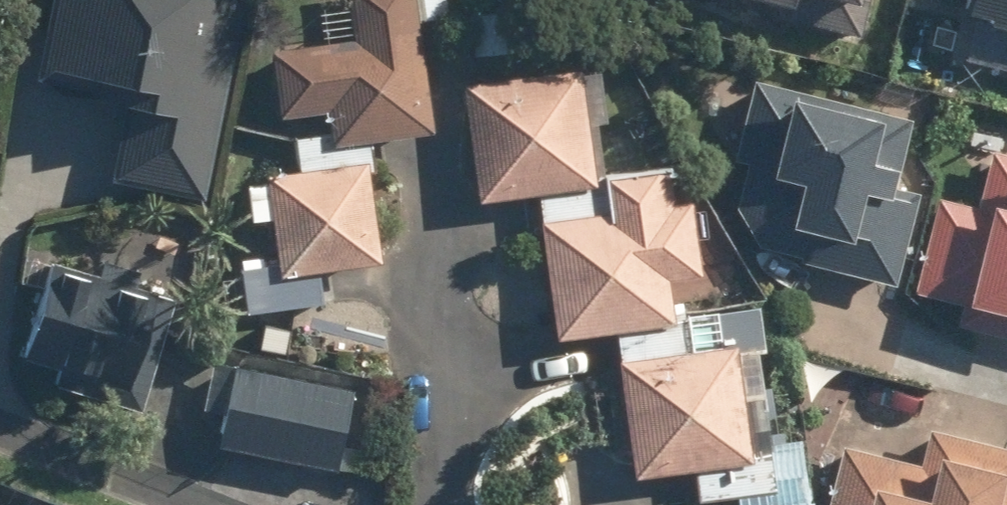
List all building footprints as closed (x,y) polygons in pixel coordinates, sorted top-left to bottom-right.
[(56,86),(137,102),(122,180),(212,198),(250,0),(72,0),(56,86)] [(445,133),(432,21),(458,18),(456,0),(356,0),(360,37),(270,48),(278,116),(344,108),(348,144),(384,140),(445,133)] [(971,14),(1006,20),(1006,0),(973,0),(971,14)] [(592,59),(471,75),(487,196),(541,189),(608,180),(592,59)] [(749,167),(739,218),(776,253),(908,281),(934,157),(913,153),(923,108),(753,73),(734,164),(749,167)] [(348,144),(279,153),(292,260),(243,266),(248,308),(332,298),(328,267),(398,258),(384,140),(348,144)] [(992,155),(982,199),(945,191),(920,294),(967,306),(962,326),(1006,336),(1006,159),(992,155)] [(619,325),(688,316),(683,278),(711,274),(700,193),(683,195),(680,170),(608,180),(541,189),(560,333),(598,328),(619,325)] [(145,371),(169,275),(55,246),(28,354),(62,362),(58,379),(120,395),(127,367),(145,371)] [(619,325),(640,476),(693,468),(697,496),(787,484),(781,437),(760,440),(747,339),(692,346),(688,316),(619,325)] [(356,380),(242,364),(230,450),(344,466),(356,380)] [(822,481),(817,504),(1006,504),(1006,437),(918,416),(909,454),(858,442),(847,487),(822,481)]
